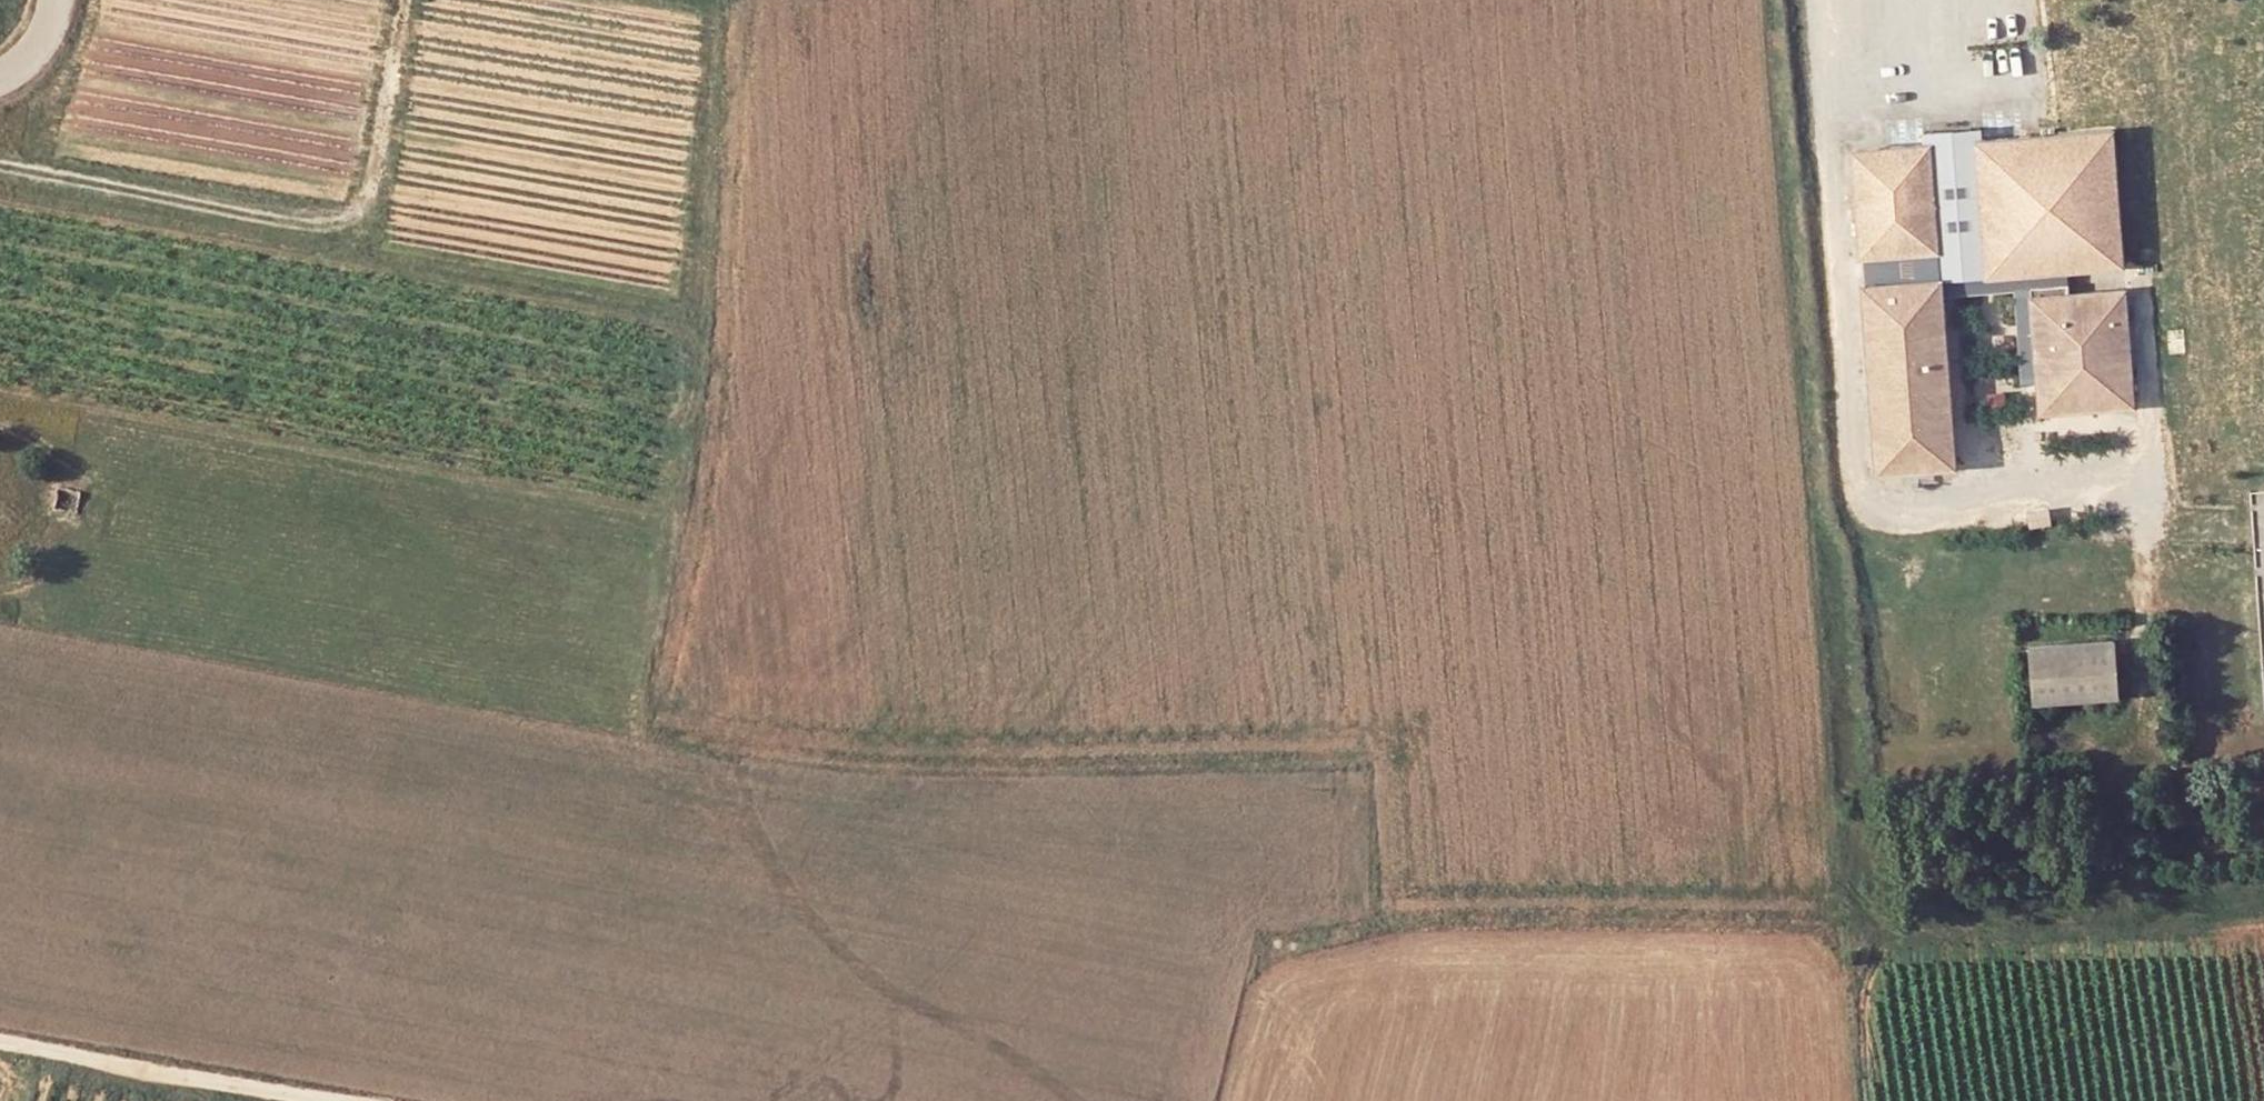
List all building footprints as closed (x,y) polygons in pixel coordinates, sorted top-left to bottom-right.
[(1922,132),(1923,144),(1932,143),(1940,252),(1942,278),(1942,281),(1986,278),(1975,140),(1983,139),(1983,128),(1922,132)] [(1983,139),(1975,140),(1986,278),(2052,272),(2070,271),(2125,267),(2114,129),(1983,139)] [(1923,144),(1851,149),(1860,258),(1940,252),(1932,143),(1923,144)] [(2070,271),(2052,272),(2053,286),(2071,284),(2070,271)] [(1878,474),(1957,467),(1942,281),(1942,278),(1862,284),(1878,474)] [(2053,286),(2030,287),(2031,296),(2071,293),(2071,284),(2053,286)] [(2031,296),(2039,414),(2135,407),(2127,289),(2071,293),(2031,296)] [(2107,638),(2024,641),(2025,703),(2110,698),(2107,638)]
